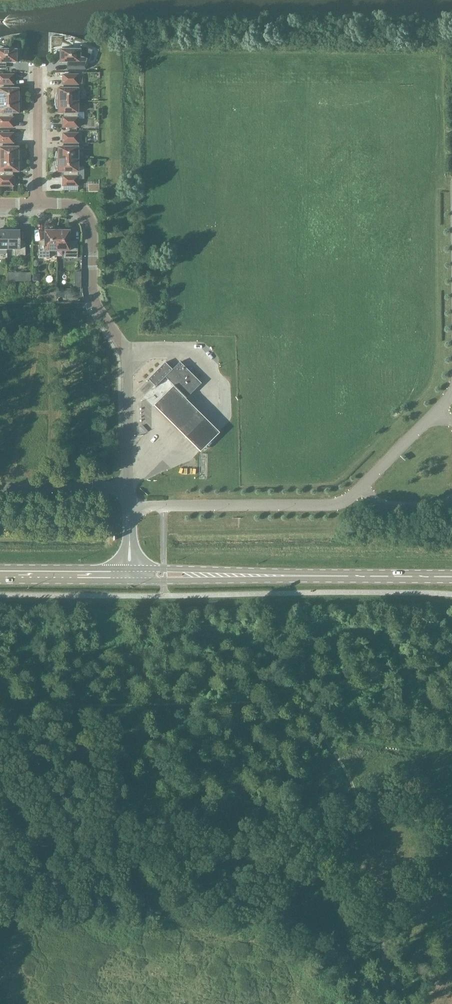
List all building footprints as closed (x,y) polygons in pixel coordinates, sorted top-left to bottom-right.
[(80,46),(79,50),(64,50),(64,49),(56,50),(58,57),(59,57),(59,62),(69,62),(69,65),(67,65),(67,69),(85,69),(88,62),(87,62),(92,50),(80,46)] [(11,50),(0,50),(0,69),(1,69),(1,63),(16,63),(16,57),(17,57),(19,50),(11,49),(11,50)] [(21,101),(19,94),(18,94),(18,89),(10,89),(10,84),(13,84),(13,75),(0,75),(0,101),(21,101)] [(54,101),(77,101),(77,75),(62,75),(62,84),(65,84),(65,89),(57,89),(57,94),(56,94),(54,101)] [(19,108),(21,101),(0,101),(0,127),(13,127),(13,118),(10,118),(10,113),(18,113),(18,108),(19,108)] [(54,101),(56,108),(57,108),(57,113),(65,113),(65,118),(62,118),(62,127),(77,127),(77,101),(54,101)] [(54,160),(77,160),(77,133),(62,133),(62,143),(65,143),(65,147),(57,147),(57,152),(56,152),(54,160)] [(21,160),(19,152),(18,152),(18,147),(10,147),(10,143),(13,143),(13,134),(0,134),(0,160),(21,160)] [(13,186),(13,176),(10,176),(10,172),(18,172),(18,167),(19,167),(21,160),(0,160),(0,186),(13,186)] [(54,160),(56,167),(57,167),(57,172),(65,172),(65,176),(62,176),(62,186),(78,186),(77,160),(54,160)] [(48,191),(60,190),(60,180),(47,180),(48,191)] [(49,251),(56,251),(57,227),(49,229),(49,231),(44,231),(44,245),(38,245),(38,258),(49,258),(49,251)] [(57,227),(56,251),(64,251),(64,258),(77,258),(77,245),(69,245),(69,231),(64,231),(64,229),(57,227)] [(7,228),(6,250),(14,250),(14,255),(25,255),(25,242),(19,242),(19,231),(15,231),(15,229),(7,228)] [(155,386),(165,377),(186,398),(201,383),(179,362),(172,369),(168,365),(164,362),(148,379),(151,382),(155,386)] [(172,386),(153,405),(199,451),(218,432),(172,386)]
